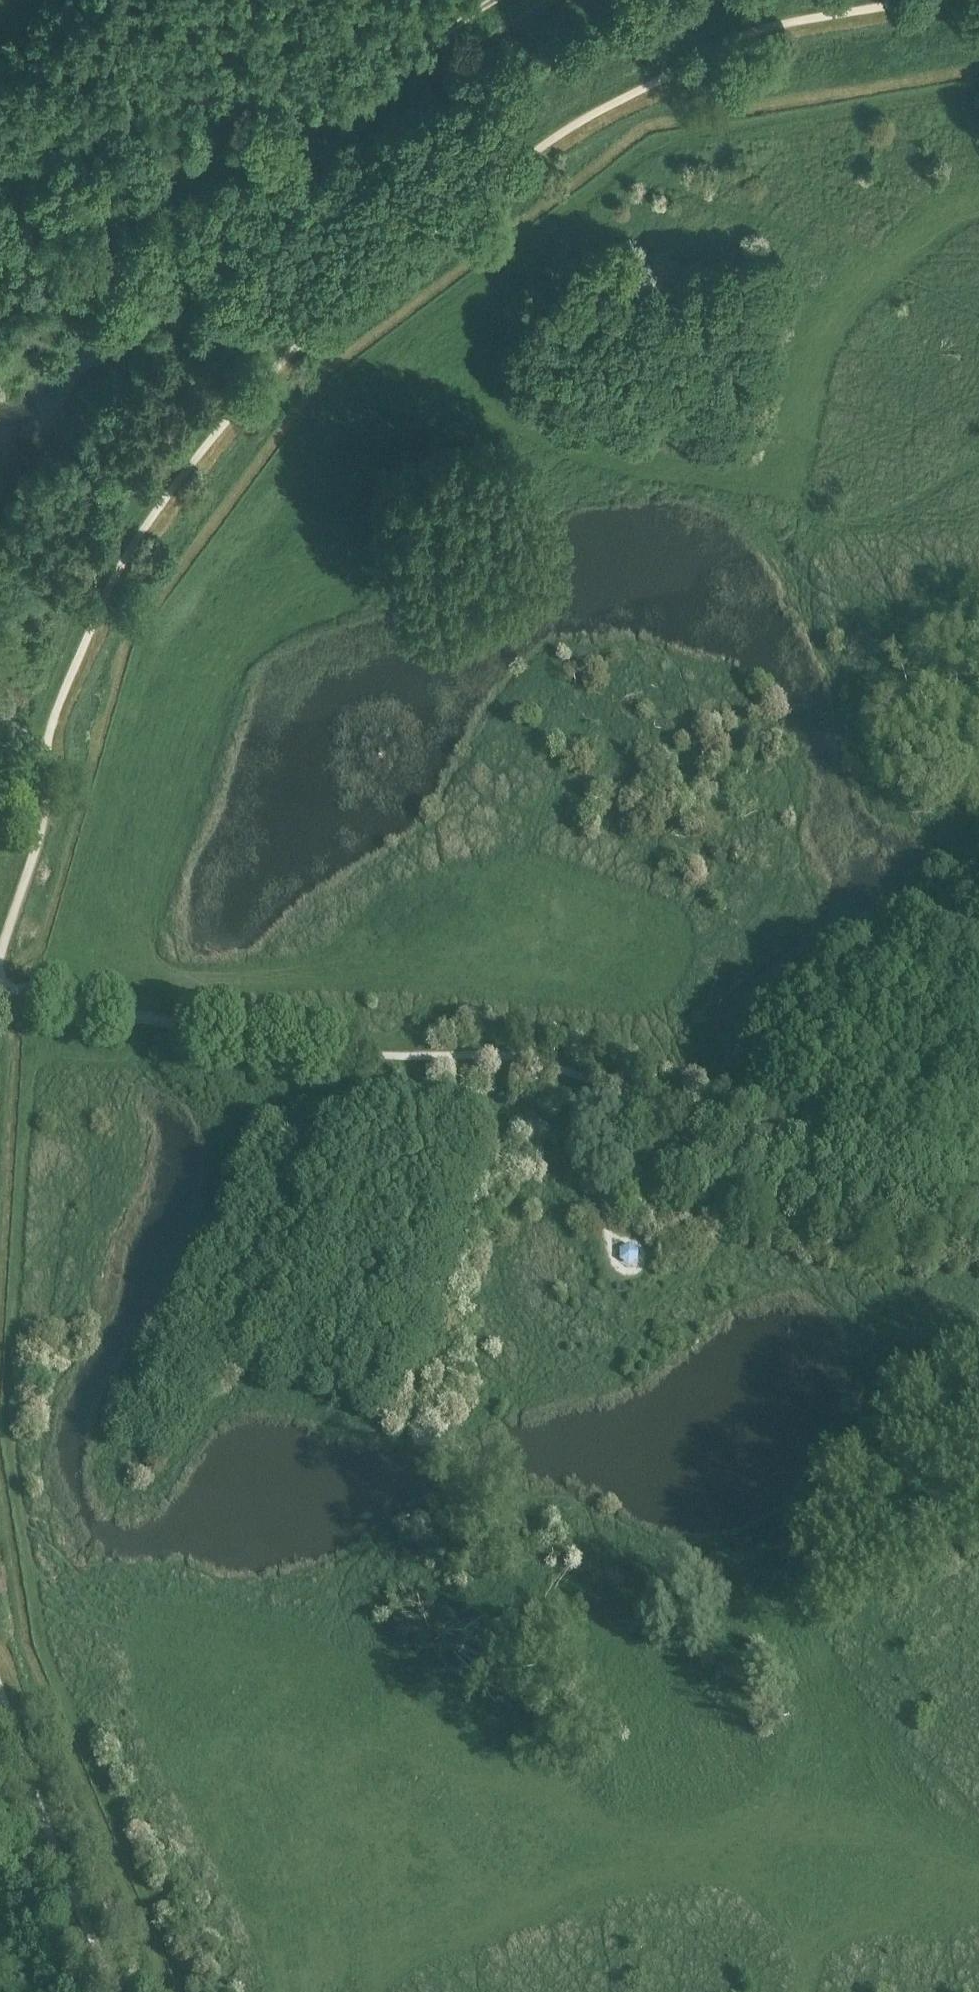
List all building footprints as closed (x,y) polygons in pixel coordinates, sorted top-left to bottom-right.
[(634,1252),(630,1244),(618,1243),(612,1252),(616,1260),(628,1261),(634,1252)]
